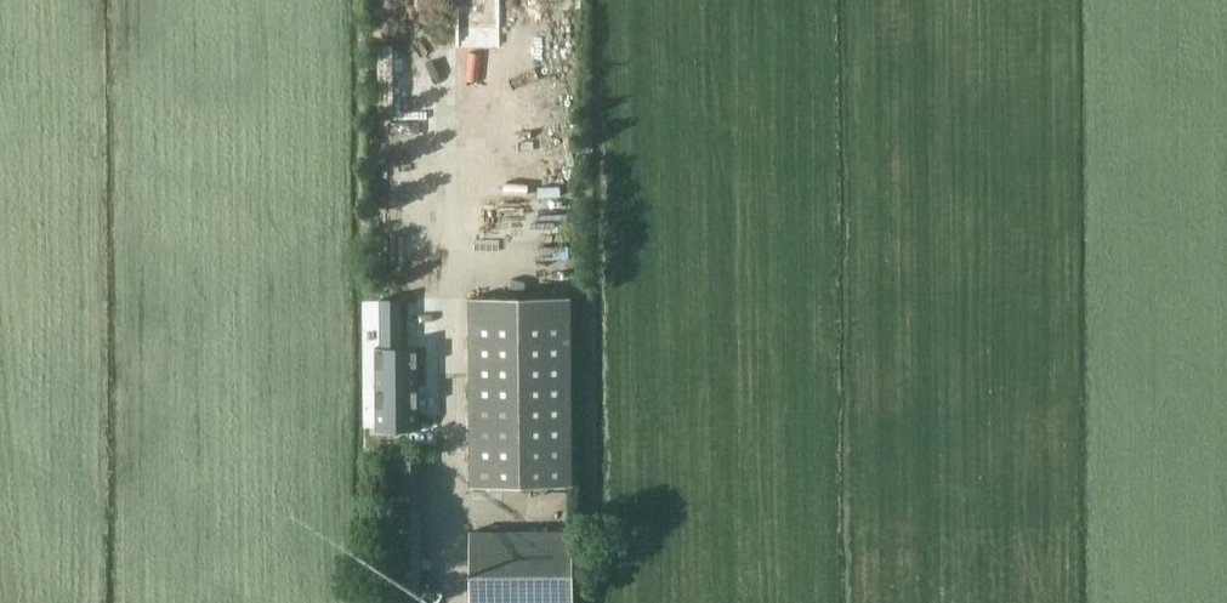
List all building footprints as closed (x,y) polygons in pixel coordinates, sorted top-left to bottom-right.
[(469,300),(471,486),(571,485),(569,299),(469,300)] [(376,435),(419,435),(419,362),(404,362),(404,314),(381,314),(380,362),(376,362),(376,435)] [(573,531),(472,531),(472,602),(574,602),(573,531)]
